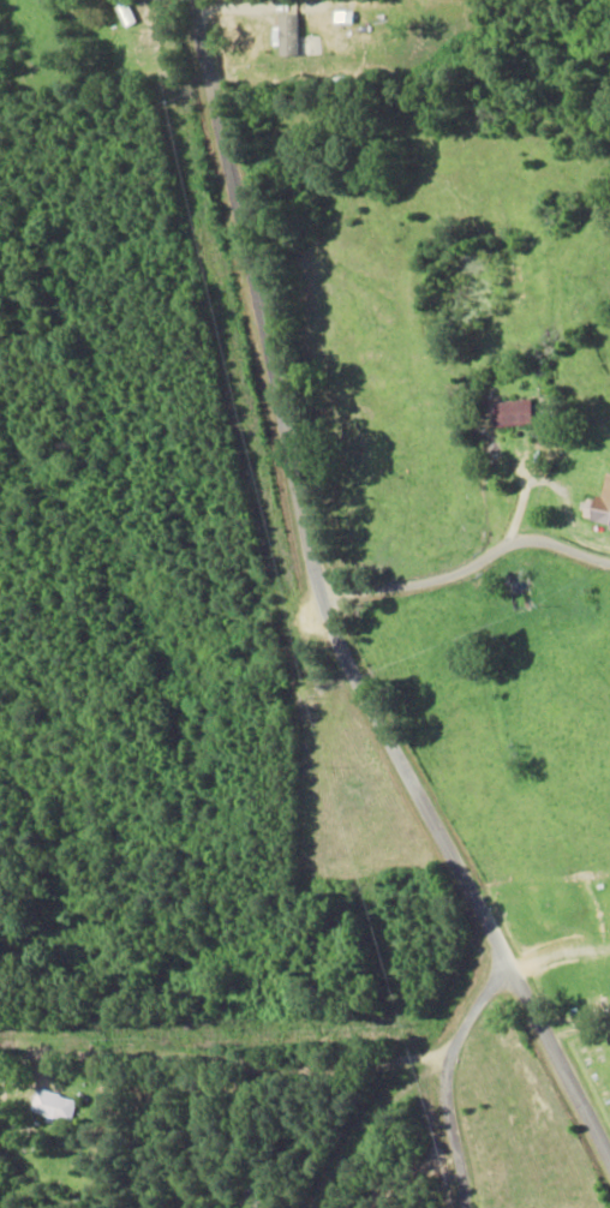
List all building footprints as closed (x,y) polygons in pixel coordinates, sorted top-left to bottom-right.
[(276,15),(278,57),(318,55),(318,37),(297,38),(296,14),(276,15)] [(491,401),(492,426),(531,424),(530,400),(491,401)] [(598,500),(584,497),(580,518),(609,524),(609,475),(604,473),(598,500)] [(30,1113),(71,1122),(76,1098),(34,1089),(30,1113)]
